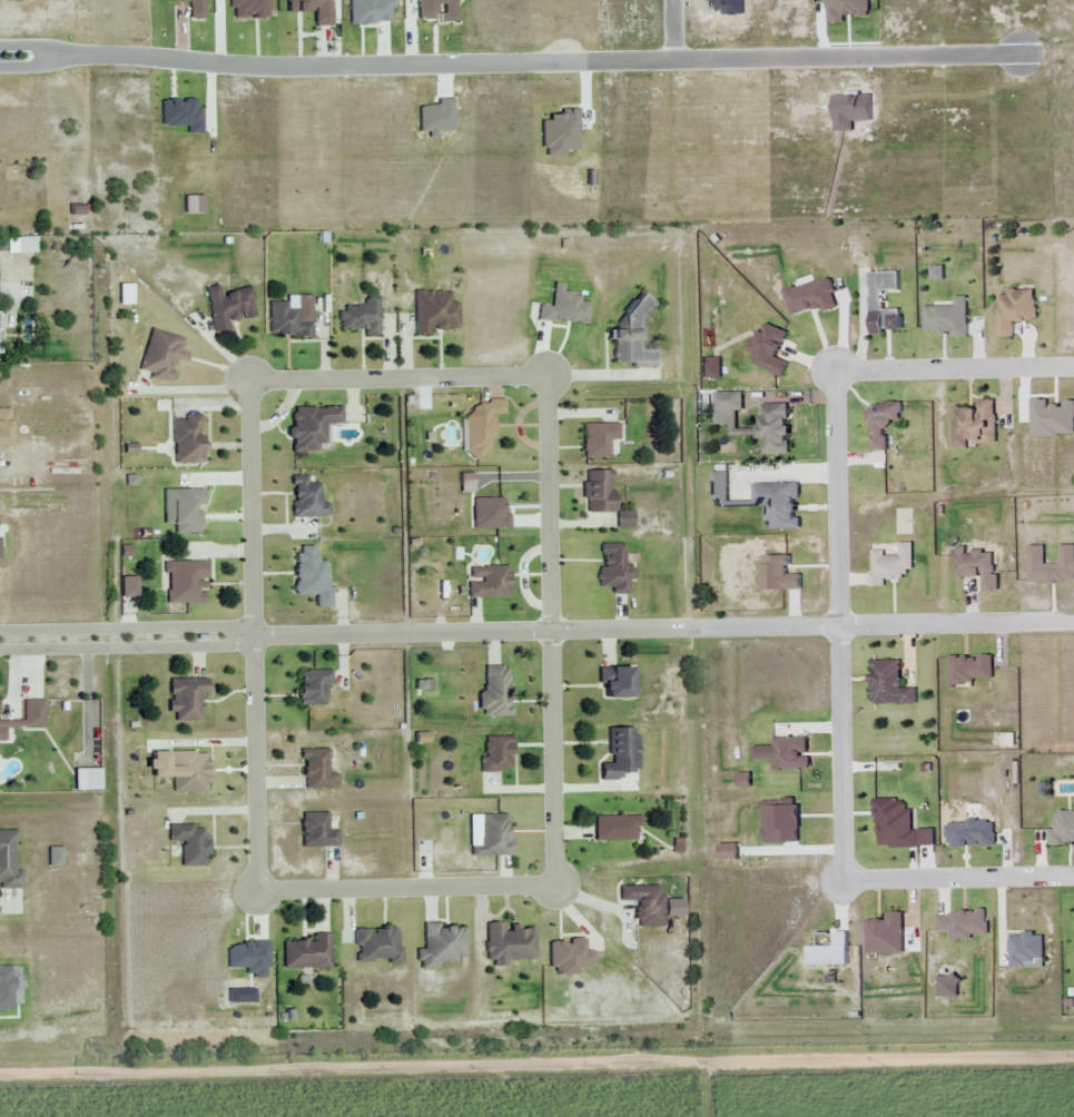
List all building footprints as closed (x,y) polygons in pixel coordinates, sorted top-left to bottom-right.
[(869,272),(869,333),(900,333),(900,309),(883,309),(883,293),(899,293),(899,271),(869,272)] [(212,332),(228,329),(227,321),(255,317),(250,289),(219,294),(218,285),(205,288),(212,332)] [(414,291),(414,335),(430,335),(430,330),(456,330),(457,301),(450,301),(451,292),(414,291)] [(269,336),(311,335),(310,296),(296,297),(296,305),(288,305),(288,301),(268,302),(269,336)] [(377,335),(377,298),(363,298),(363,306),(341,306),(341,330),(362,330),(362,335),(377,335)] [(178,352),(181,338),(150,329),(138,372),(168,380),(174,360),(182,363),(184,353),(178,352)] [(503,414),(503,400),(478,400),(478,417),(465,417),(466,455),(492,455),(491,414),(503,414)] [(871,451),(886,451),(885,421),(900,420),(899,403),(870,404),(871,451)] [(786,454),(786,405),(756,405),(756,440),(762,440),(762,454),(786,454)] [(323,424),(340,424),(340,407),(290,407),(290,452),(323,452),(323,424)] [(171,463),(200,463),(200,415),(171,415),(171,463)] [(619,423),(583,423),(583,458),(609,458),(609,440),(619,440),(619,423)] [(612,513),(612,471),(584,471),(584,513),(612,513)] [(329,516),(328,505),(317,505),(316,476),(291,477),(292,517),(329,516)] [(626,544),(599,544),(599,587),(612,587),(612,594),(626,594),(626,544)] [(870,551),(870,587),(884,587),(884,579),(911,579),(911,544),(899,544),(899,556),(883,556),(883,551),(870,551)] [(164,562),(164,604),(203,604),(203,562),(164,562)] [(467,598),(507,598),(507,567),(467,567),(467,598)] [(900,661),(871,661),(871,705),(915,705),(915,689),(900,689),(900,661)] [(599,666),(599,699),(629,699),(629,666),(599,666)] [(478,692),(478,716),(509,716),(510,667),(484,667),(484,692),(478,692)] [(297,706),(328,706),(328,671),(297,671),(297,706)] [(206,695),(206,679),(169,679),(169,721),(199,721),(199,695),(206,695)] [(42,701),(23,701),(22,722),(0,722),(0,742),(5,742),(5,727),(42,728),(42,701)] [(637,772),(637,728),(609,728),(609,764),(599,764),(599,780),(621,780),(621,773),(637,772)] [(510,737),(481,737),(481,771),(510,771),(510,737)] [(337,775),(327,775),(327,749),(301,750),(302,789),(337,789),(337,775)] [(171,793),(207,793),(207,752),(171,752),(171,793)] [(301,848),(336,848),(336,831),(327,831),(327,814),(301,814),(301,848)] [(593,841),(639,841),(639,815),(593,815),(593,841)] [(180,867),(205,867),(205,826),(168,826),(168,842),(180,842),(180,867)] [(16,830),(0,830),(0,886),(21,886),(21,870),(16,870),(16,830)] [(619,901),(634,901),(634,927),(662,927),(662,886),(619,886),(619,901)] [(504,960),(534,960),(534,924),(486,925),(486,965),(504,965),(504,960)] [(463,926),(423,925),(423,950),(418,950),(418,963),(463,964),(463,926)] [(355,962),(399,964),(400,930),(356,928),(355,962)] [(329,934),(312,934),(312,942),(282,942),(282,969),(329,969),(329,934)]
